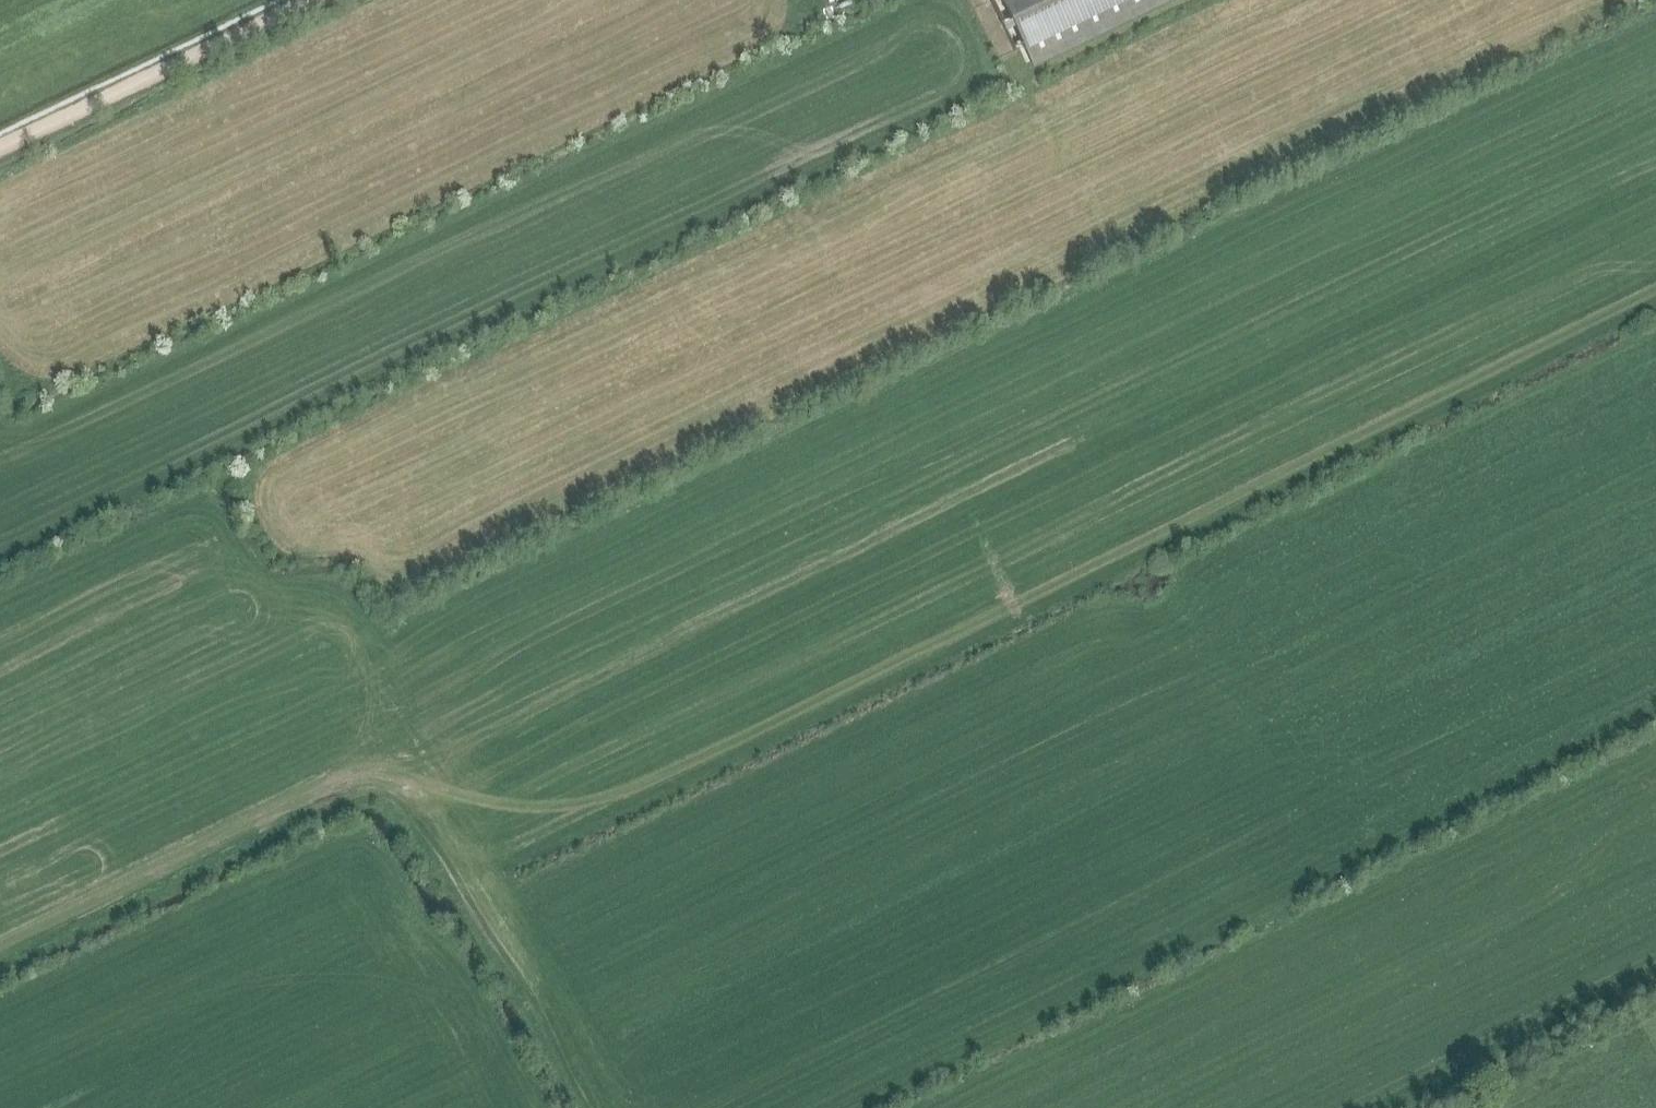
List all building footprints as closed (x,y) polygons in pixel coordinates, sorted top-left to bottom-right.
[(1033,66),(1172,0),(1001,0),(1033,66)]
